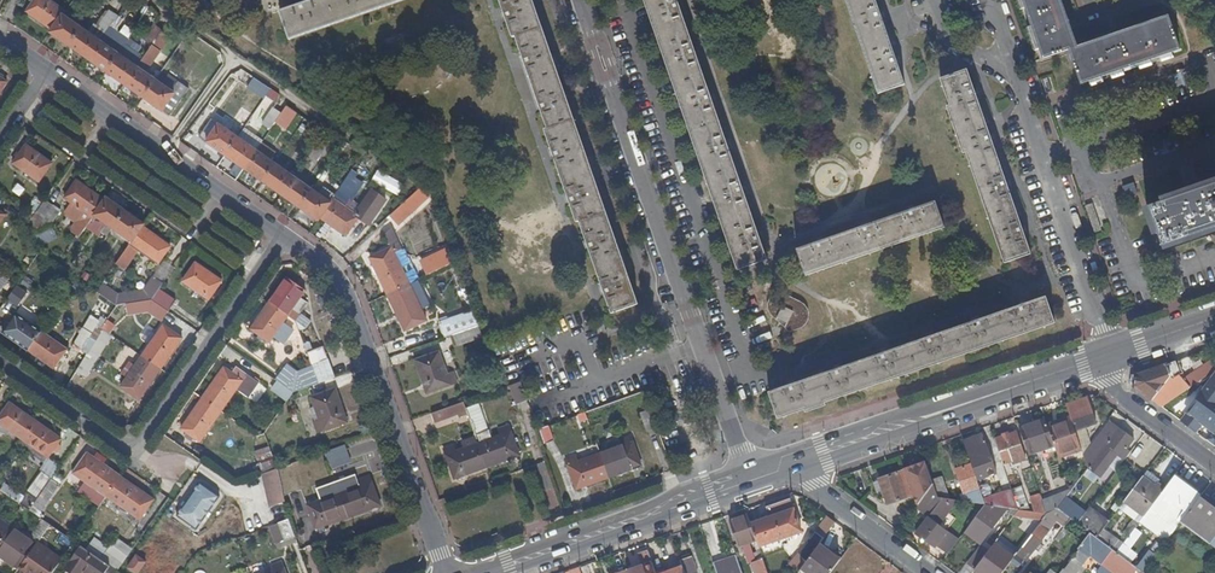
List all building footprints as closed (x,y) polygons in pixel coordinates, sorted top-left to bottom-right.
[(24,12),(50,31),(62,13),(63,11),(47,0),(33,0),(24,12)] [(294,37),(405,0),(301,0),(284,6),(294,37)] [(518,36),(521,35),(554,127),(551,129),(576,200),(583,221),(586,220),(609,286),(618,312),(645,303),(616,219),(576,107),(554,43),(539,0),(506,0),(518,36)] [(735,270),(765,260),(704,85),(675,0),(641,0),(735,270)] [(877,94),(903,85),(873,0),(844,0),(877,94)] [(1024,22),(1037,60),(1065,51),(1077,85),(1133,66),(1176,52),(1164,17),(1115,34),(1072,48),(1057,4),(1056,0),(1017,0),(1024,22)] [(108,27),(116,15),(109,10),(96,28),(92,25),(87,32),(80,27),(67,46),(85,59),(108,27)] [(50,31),(49,33),(67,46),(80,27),(62,13),(50,31)] [(159,30),(151,24),(141,38),(149,45),(159,30)] [(126,39),(108,27),(85,59),(104,72),(122,46),(126,39)] [(168,36),(159,30),(149,45),(156,49),(158,51),(168,36)] [(142,70),(156,49),(149,45),(140,58),(135,65),(142,70)] [(122,46),(104,72),(122,85),(135,65),(140,58),(122,46)] [(135,65),(122,85),(140,98),(154,79),(142,70),(135,65)] [(966,69),(939,80),(1002,263),(1030,254),(966,69)] [(154,79),(140,98),(160,112),(173,92),(170,90),(154,79)] [(168,117),(187,88),(177,80),(170,90),(173,92),(160,112),(168,117)] [(294,111),(284,104),(279,112),(273,121),(282,128),(294,111)] [(273,121),(279,112),(270,106),(259,122),(268,128),(273,121)] [(207,116),(194,134),(222,154),(235,135),(207,116)] [(254,149),(235,135),(222,154),(241,168),(254,149)] [(324,141),(316,135),(305,152),(314,157),(324,141)] [(349,135),(345,140),(360,151),(363,146),(349,135)] [(359,153),(360,151),(345,140),(344,142),(359,153)] [(26,143),(13,162),(38,181),(52,162),(26,143)] [(254,149),(241,168),(259,180),(272,161),(269,159),(272,154),(260,146),(256,151),(254,149)] [(272,161),(259,180),(278,193),(291,174),(272,161)] [(291,174),(278,193),(296,206),(309,186),(302,182),(307,175),(295,167),(291,174)] [(105,199),(77,180),(64,198),(71,203),(65,212),(66,214),(76,222),(71,229),(71,231),(78,236),(94,213),(105,199)] [(309,186),(296,206),(314,219),(316,216),(329,196),(332,192),(319,183),(314,189),(309,186)] [(1163,250),(1214,232),(1214,183),(1160,201),(1161,203),(1149,208),(1163,250)] [(329,196),(316,216),(342,233),(354,215),(365,223),(383,198),(368,188),(357,203),(347,196),(341,205),(329,196)] [(113,228),(126,209),(107,195),(105,199),(94,213),(106,223),(99,232),(106,237),(113,228)] [(43,200),(32,216),(50,229),(56,221),(49,217),(55,208),(43,200)] [(793,247),(803,275),(941,228),(931,200),(793,247)] [(403,213),(396,206),(383,217),(390,225),(403,213)] [(126,209),(113,228),(132,241),(142,225),(145,221),(126,209)] [(31,217),(33,230),(44,237),(50,229),(32,216),(31,217)] [(132,241),(130,244),(157,264),(171,245),(142,225),(132,241)] [(391,247),(370,256),(388,294),(408,284),(394,253),(401,250),(395,238),(388,242),(391,247)] [(425,276),(452,264),(445,248),(417,260),(425,276)] [(196,261),(182,280),(208,299),(222,281),(196,261)] [(164,280),(173,269),(164,263),(155,274),(164,280)] [(8,279),(0,273),(0,290),(8,279)] [(155,274),(145,288),(122,297),(126,306),(130,305),(151,298),(159,287),(164,280),(155,274)] [(306,289),(287,276),(268,303),(286,317),(291,310),(298,316),(307,303),(300,298),(306,289)] [(17,303),(26,290),(17,284),(15,287),(8,297),(17,303)] [(408,284),(388,294),(403,327),(424,318),(408,284)] [(159,287),(151,298),(152,299),(169,311),(176,300),(159,287)] [(768,312),(774,315),(780,306),(791,313),(785,323),(787,329),(792,328),(801,324),(804,321),(805,315),(805,309),(800,303),(795,301),(787,297),(780,293),(776,293),(771,294),(767,298),(765,303),(766,307),(768,312)] [(768,392),(775,420),(1051,324),(1042,296),(768,392)] [(152,299),(151,298),(130,305),(134,315),(147,310),(146,309),(152,299)] [(169,311),(152,299),(146,309),(147,310),(163,320),(169,311)] [(286,317),(268,303),(251,328),(270,341),(273,336),(280,341),(289,327),(283,322),(286,317)] [(785,323),(791,313),(780,306),(774,315),(785,323)] [(475,325),(469,309),(435,322),(442,337),(447,335),(475,325)] [(16,312),(2,330),(27,349),(40,330),(16,312)] [(99,320),(90,314),(72,344),(81,350),(99,320)] [(182,337),(164,324),(142,356),(160,369),(182,337)] [(479,337),(475,325),(447,335),(451,347),(479,337)] [(40,330),(27,349),(54,368),(67,349),(40,330)] [(85,379),(109,339),(99,333),(75,372),(85,379)] [(438,351),(413,359),(425,392),(456,381),(455,378),(453,379),(451,374),(453,373),(452,369),(445,371),(438,351)] [(160,369),(142,356),(121,385),(139,398),(160,369)] [(324,357),(309,362),(313,376),(316,383),(331,377),(324,357)] [(1180,358),(1170,361),(1174,371),(1183,368),(1180,358)] [(1174,371),(1170,361),(1129,375),(1126,385),(1157,407),(1211,372),(1208,364),(1207,361),(1183,368),(1174,371)] [(233,372),(224,366),(202,397),(222,411),(236,389),(249,397),(258,384),(235,368),(233,372)] [(280,375),(277,380),(293,392),(313,384),(316,383),(313,376),(301,380),(283,367),(278,374),(280,375)] [(1212,373),(1176,422),(1191,433),(1199,423),(1214,403),(1214,401),(1214,383),(1212,373)] [(316,390),(334,384),(331,377),(316,383),(313,384),(316,390)] [(285,402),(293,392),(277,380),(272,387),(278,391),(275,396),(285,402)] [(519,381),(507,385),(513,404),(526,400),(519,381)] [(335,388),(311,396),(318,417),(311,420),(312,423),(314,423),(315,427),(314,427),(316,432),(346,421),(345,417),(349,416),(346,409),(343,410),(335,388)] [(222,411),(202,397),(182,428),(200,441),(222,411)] [(1081,398),(1060,406),(1064,418),(1070,433),(1080,430),(1091,426),(1081,398)] [(465,409),(462,401),(428,412),(432,422),(461,412),(462,415),(467,414),(465,409)] [(0,415),(0,423),(20,438),(33,419),(9,402),(0,415)] [(1214,403),(1199,423),(1214,435),(1214,404),(1214,403)] [(478,404),(465,409),(467,414),(476,441),(485,466),(518,454),(507,423),(504,424),(505,426),(500,428),(499,426),(496,427),(498,433),(489,436),(478,404)] [(646,408),(636,412),(643,431),(653,427),(646,408)] [(583,411),(576,413),(578,422),(586,419),(583,411)] [(1064,418),(1043,425),(1049,445),(1055,459),(1077,452),(1070,433),(1064,418)] [(20,438),(16,443),(43,462),(60,438),(33,419),(20,438)] [(1040,419),(1013,429),(1022,455),(1049,445),(1043,425),(1040,419)] [(545,425),(537,428),(542,443),(551,440),(545,425)] [(1086,448),(1079,457),(1083,468),(1110,430),(1103,425),(1086,448)] [(1083,468),(1082,469),(1095,478),(1112,456),(1115,458),(1121,449),(1128,440),(1112,428),(1110,430),(1083,468)] [(1080,430),(1070,433),(1077,452),(1079,457),(1086,448),(1080,430)] [(1012,433),(990,441),(999,466),(1009,463),(1010,464),(1006,465),(1008,470),(1018,467),(1016,463),(1022,461),(1012,433)] [(979,434),(959,441),(966,462),(970,474),(991,467),(979,434)] [(441,446),(452,477),(485,466),(476,441),(475,442),(473,435),(460,440),(463,446),(456,448),(454,442),(451,443),(452,445),(446,447),(445,445),(441,446)] [(599,454),(607,477),(642,465),(632,435),(618,440),(620,446),(599,454)] [(257,461),(271,456),(268,446),(253,452),(257,461)] [(1121,449),(1115,458),(1119,461),(1125,452),(1121,449)] [(334,457),(338,466),(356,459),(353,450),(334,457)] [(88,453),(73,473),(105,496),(120,475),(88,453)] [(563,459),(574,489),(607,477),(599,454),(580,461),(578,454),(563,459)] [(275,468),(272,457),(255,463),(258,474),(275,468)] [(298,486),(290,462),(276,467),(281,492),(298,486)] [(909,494),(913,505),(929,484),(927,480),(921,462),(900,469),(901,470),(909,494)] [(953,493),(956,499),(981,503),(979,499),(970,474),(966,462),(951,468),(958,491),(953,493)] [(884,502),(909,494),(901,470),(876,478),(884,502)] [(1142,470),(1138,476),(1149,485),(1151,482),(1153,483),(1155,480),(1142,470)] [(49,479),(39,472),(17,503),(23,508),(27,510),(49,479)] [(337,490),(346,515),(378,504),(367,473),(364,474),(364,476),(361,477),(360,476),(356,477),(358,483),(337,490)] [(1120,500),(1137,478),(1130,473),(1111,499),(1118,503),(1120,500)] [(1140,515),(1135,522),(1162,542),(1180,518),(1195,498),(1198,494),(1198,493),(1171,473),(1160,488),(1140,515)] [(120,475),(105,496),(137,519),(152,498),(120,475)] [(1137,478),(1120,500),(1140,515),(1160,488),(1153,483),(1151,482),(1149,485),(1138,476),(1137,478)] [(937,477),(927,480),(929,484),(933,495),(943,497),(937,477)] [(58,484),(50,478),(49,479),(27,510),(38,518),(42,512),(40,510),(58,484)] [(276,485),(273,478),(258,483),(264,497),(275,493),(273,487),(276,485)] [(222,494),(202,481),(178,514),(198,528),(222,494)] [(313,527),(346,515),(337,490),(335,484),(327,487),(330,493),(317,498),(315,492),(310,493),(311,495),(307,497),(306,495),(302,496),(313,527)] [(933,495),(929,484),(913,505),(911,507),(923,516),(912,532),(931,545),(932,543),(945,553),(954,539),(936,525),(949,506),(955,499),(943,497),(933,495)] [(1008,490),(1015,508),(1025,510),(1017,486),(1008,490)] [(60,505),(67,491),(62,488),(54,501),(60,505)] [(994,494),(997,506),(1002,506),(1006,507),(1015,508),(1008,490),(1007,488),(994,494)] [(1038,499),(1043,512),(1053,508),(1053,507),(1061,498),(1066,491),(1065,488),(1038,499)] [(1041,512),(1043,512),(1038,499),(1036,492),(1025,496),(1030,511),(1041,512)] [(981,503),(997,506),(994,494),(979,499),(981,503)] [(1206,500),(1198,494),(1195,498),(1203,504),(1206,500)] [(1080,513),(1061,498),(1053,507),(1054,508),(1059,511),(1073,522),(1080,513)] [(1180,518),(1208,539),(1214,530),(1214,506),(1206,500),(1203,504),(1195,498),(1180,518)] [(760,550),(758,550),(756,544),(799,529),(792,507),(790,507),(788,499),(765,507),(768,515),(749,522),(746,514),(728,520),(736,543),(740,541),(741,546),(749,543),(747,539),(751,538),(755,550),(751,551),(753,557),(750,558),(755,572),(768,572),(760,550)] [(956,499),(955,499),(949,506),(963,509),(961,513),(969,519),(981,503),(956,499)] [(1140,515),(1120,500),(1118,503),(1114,509),(1129,519),(1134,523),(1135,522),(1140,515)] [(997,506),(981,503),(969,519),(959,533),(975,545),(996,517),(995,516),(1002,506),(997,506)] [(1015,508),(1006,507),(1002,512),(1009,517),(1011,515),(1015,508)] [(1025,510),(1015,508),(1011,515),(1037,519),(1043,512),(1041,512),(1030,511),(1025,510)] [(1037,519),(1013,552),(1021,558),(1026,552),(1028,554),(1059,511),(1054,508),(1053,508),(1043,512),(1037,519)] [(813,539),(829,517),(819,511),(784,560),(793,566),(795,563),(813,539)] [(1088,519),(1080,513),(1073,522),(1086,532),(1093,537),(1099,528),(1105,521),(1093,512),(1088,519)] [(1118,534),(1123,538),(1134,523),(1129,519),(1118,534)] [(33,544),(0,520),(0,558),(16,569),(17,567),(32,546),(33,544)] [(273,544),(292,536),(286,520),(268,526),(273,544)] [(47,524),(37,538),(43,542),(49,547),(59,532),(47,524)] [(1099,528),(1093,537),(1096,539),(1110,550),(1113,552),(1119,543),(1099,528)] [(1096,539),(1093,537),(1086,532),(1059,569),(1065,572),(1070,572),(1086,552),(1087,550),(1093,543),(1096,539)] [(133,547),(116,535),(98,559),(106,565),(117,572),(133,547)] [(295,542),(292,536),(273,544),(275,549),(295,542)] [(1068,554),(1077,542),(1069,536),(1060,548),(1068,554)] [(43,542),(37,538),(34,543),(40,547),(43,542)] [(813,539),(795,563),(809,572),(822,572),(836,554),(813,539)] [(1100,563),(1110,550),(1096,539),(1093,543),(1096,545),(1090,552),(1087,550),(1086,552),(1100,563)] [(964,563),(971,568),(984,551),(986,548),(979,543),(964,563)] [(1096,545),(1093,543),(1087,550),(1090,552),(1096,545)] [(32,546),(17,567),(25,572),(51,572),(58,563),(32,546)] [(79,546),(61,572),(101,572),(105,568),(106,565),(98,559),(79,546)] [(1133,562),(1142,569),(1153,555),(1144,548),(1133,562)] [(642,572),(654,572),(654,571),(646,549),(635,553),(642,572)] [(1113,552),(1110,550),(1100,563),(1094,572),(1096,572),(1105,572),(1108,569),(1114,572),(1141,572),(1113,552)] [(971,568),(977,572),(990,572),(998,562),(984,551),(971,568)] [(678,558),(680,563),(683,572),(688,572),(695,571),(689,554),(678,558)] [(711,563),(715,572),(742,572),(736,555),(711,563)] [(145,562),(137,556),(128,568),(136,572),(138,572),(145,562)] [(278,561),(276,561),(276,563),(272,564),(271,563),(267,564),(270,570),(262,572),(282,572),(278,561)] [(654,572),(683,572),(680,563),(654,571),(654,572)] [(971,568),(964,563),(957,572),(967,572),(971,568)]
